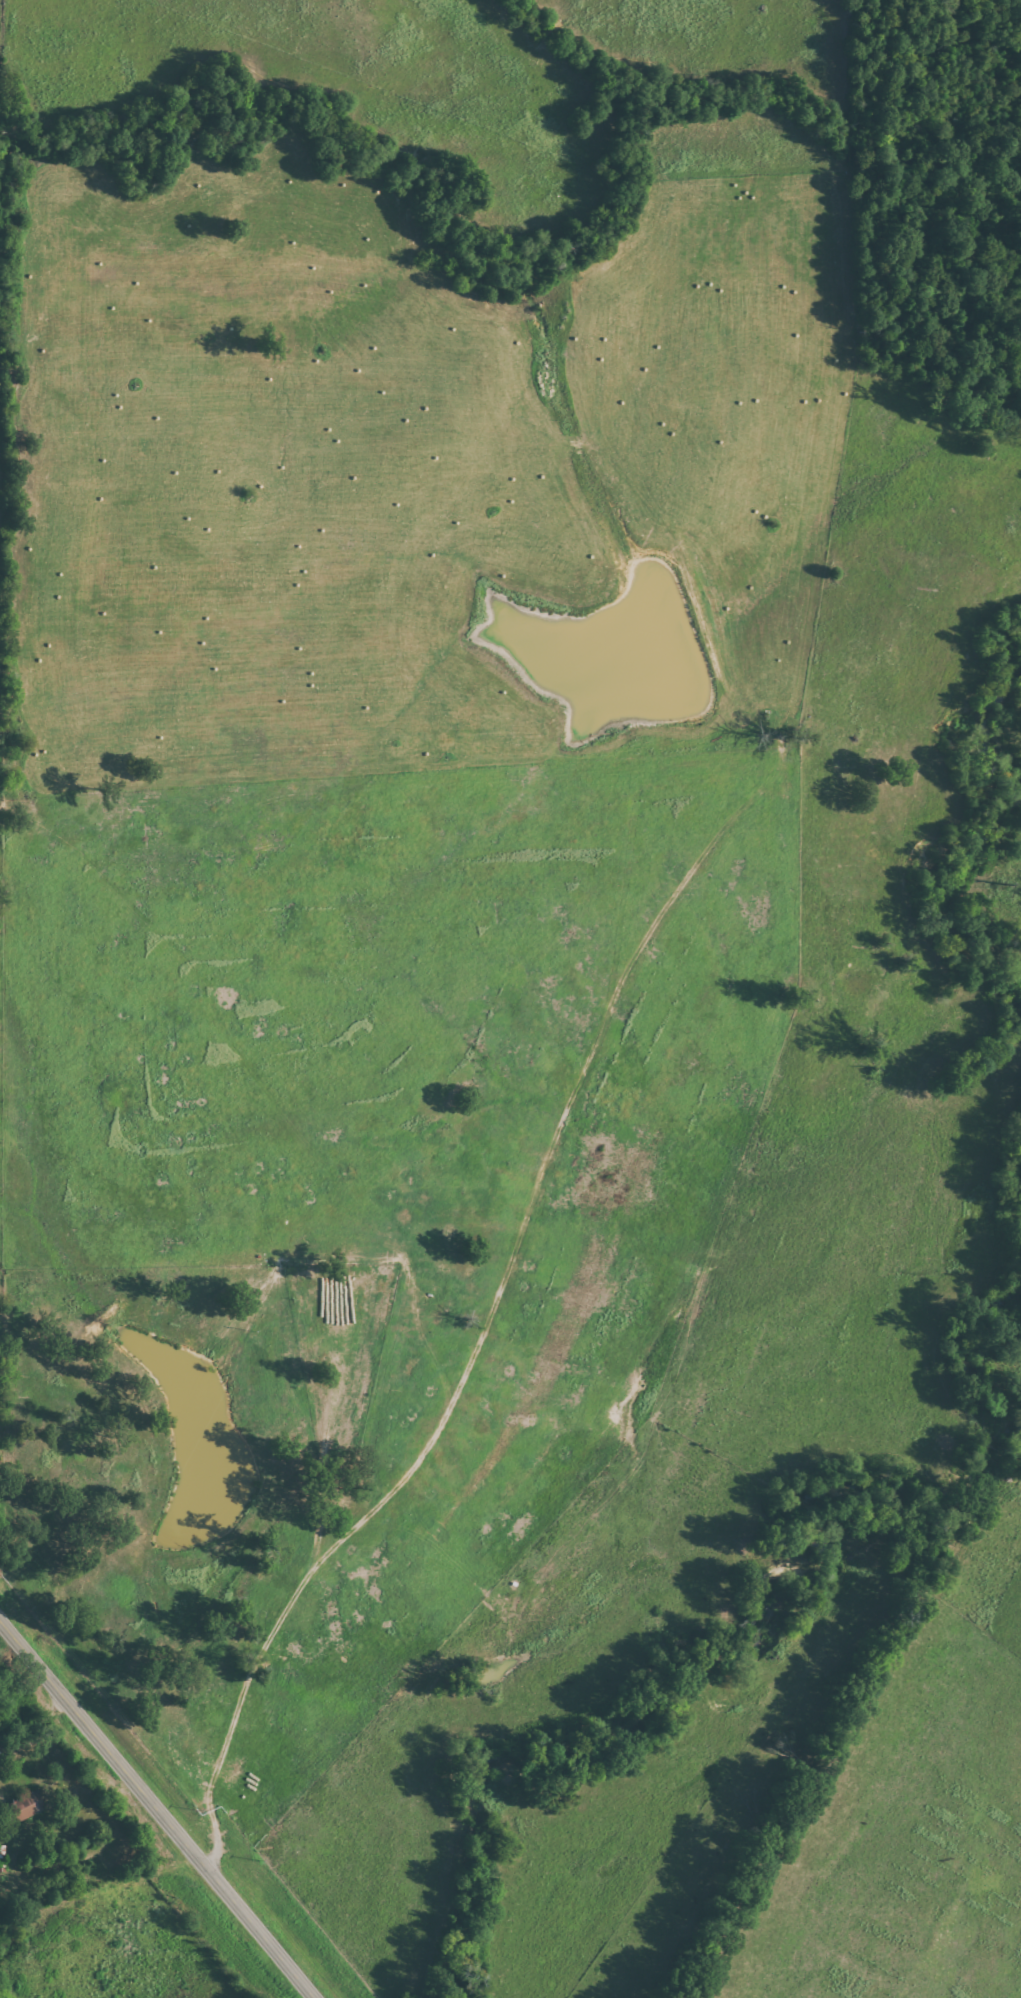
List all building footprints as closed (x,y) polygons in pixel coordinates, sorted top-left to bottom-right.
[(13,1823),(43,1811),(36,1793),(6,1804),(13,1823)]
